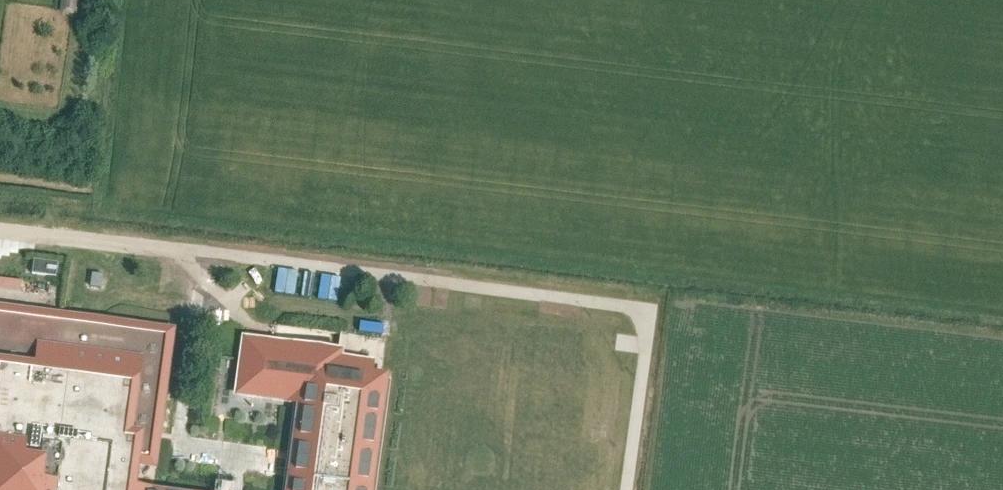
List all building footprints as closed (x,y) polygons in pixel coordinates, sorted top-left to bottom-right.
[(76,15),(78,0),(63,0),(61,12),(76,15)] [(33,261),(31,275),(56,278),(58,264),(33,261)] [(92,275),(91,287),(101,288),(103,276),(92,275)] [(132,460),(150,462),(167,335),(58,320),(37,318),(0,313),(0,489),(128,489),(132,460)] [(382,379),(381,379),(387,338),(340,332),(340,333),(339,346),(338,347),(338,353),(245,341),(238,394),(302,402),(290,489),(367,489),(382,379)]
